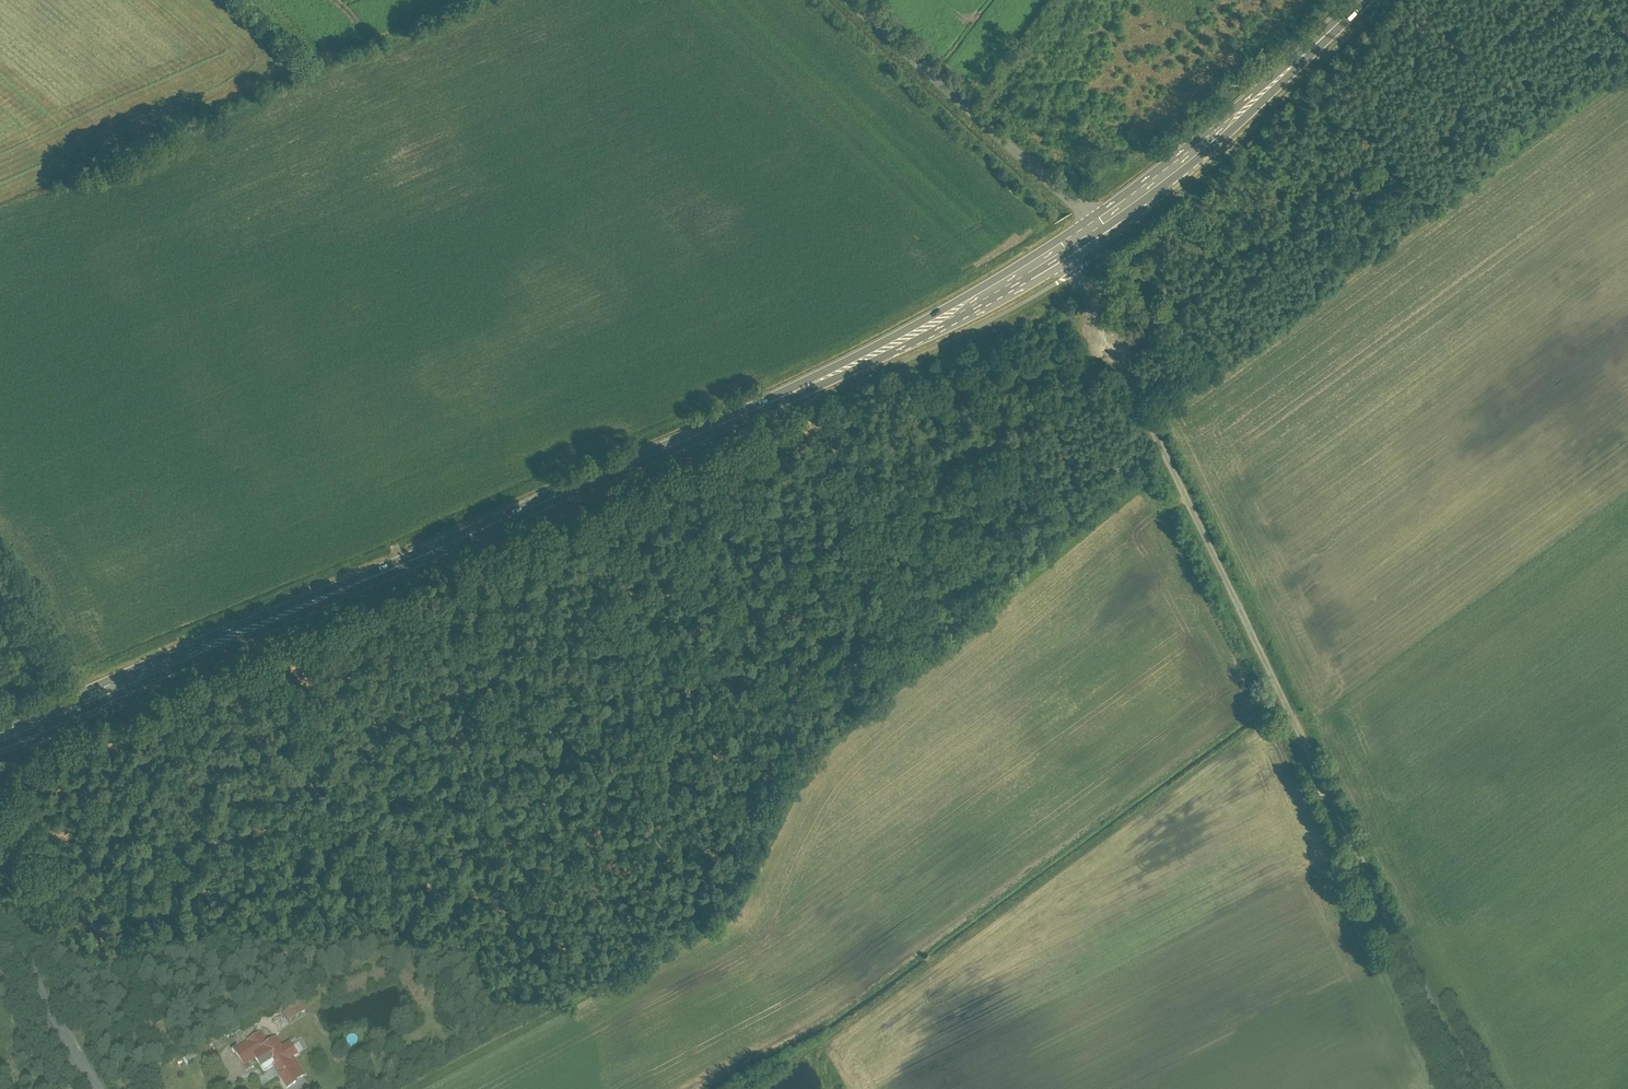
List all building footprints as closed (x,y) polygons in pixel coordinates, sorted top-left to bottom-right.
[(302,1001),(284,1009),(290,1021),(308,1013),(302,1001)] [(228,1050),(239,1068),(254,1059),(263,1073),(273,1067),(287,1088),(288,1088),(307,1077),(294,1058),(298,1056),(290,1043),(285,1046),(277,1034),(270,1038),(264,1028),(228,1050)]
